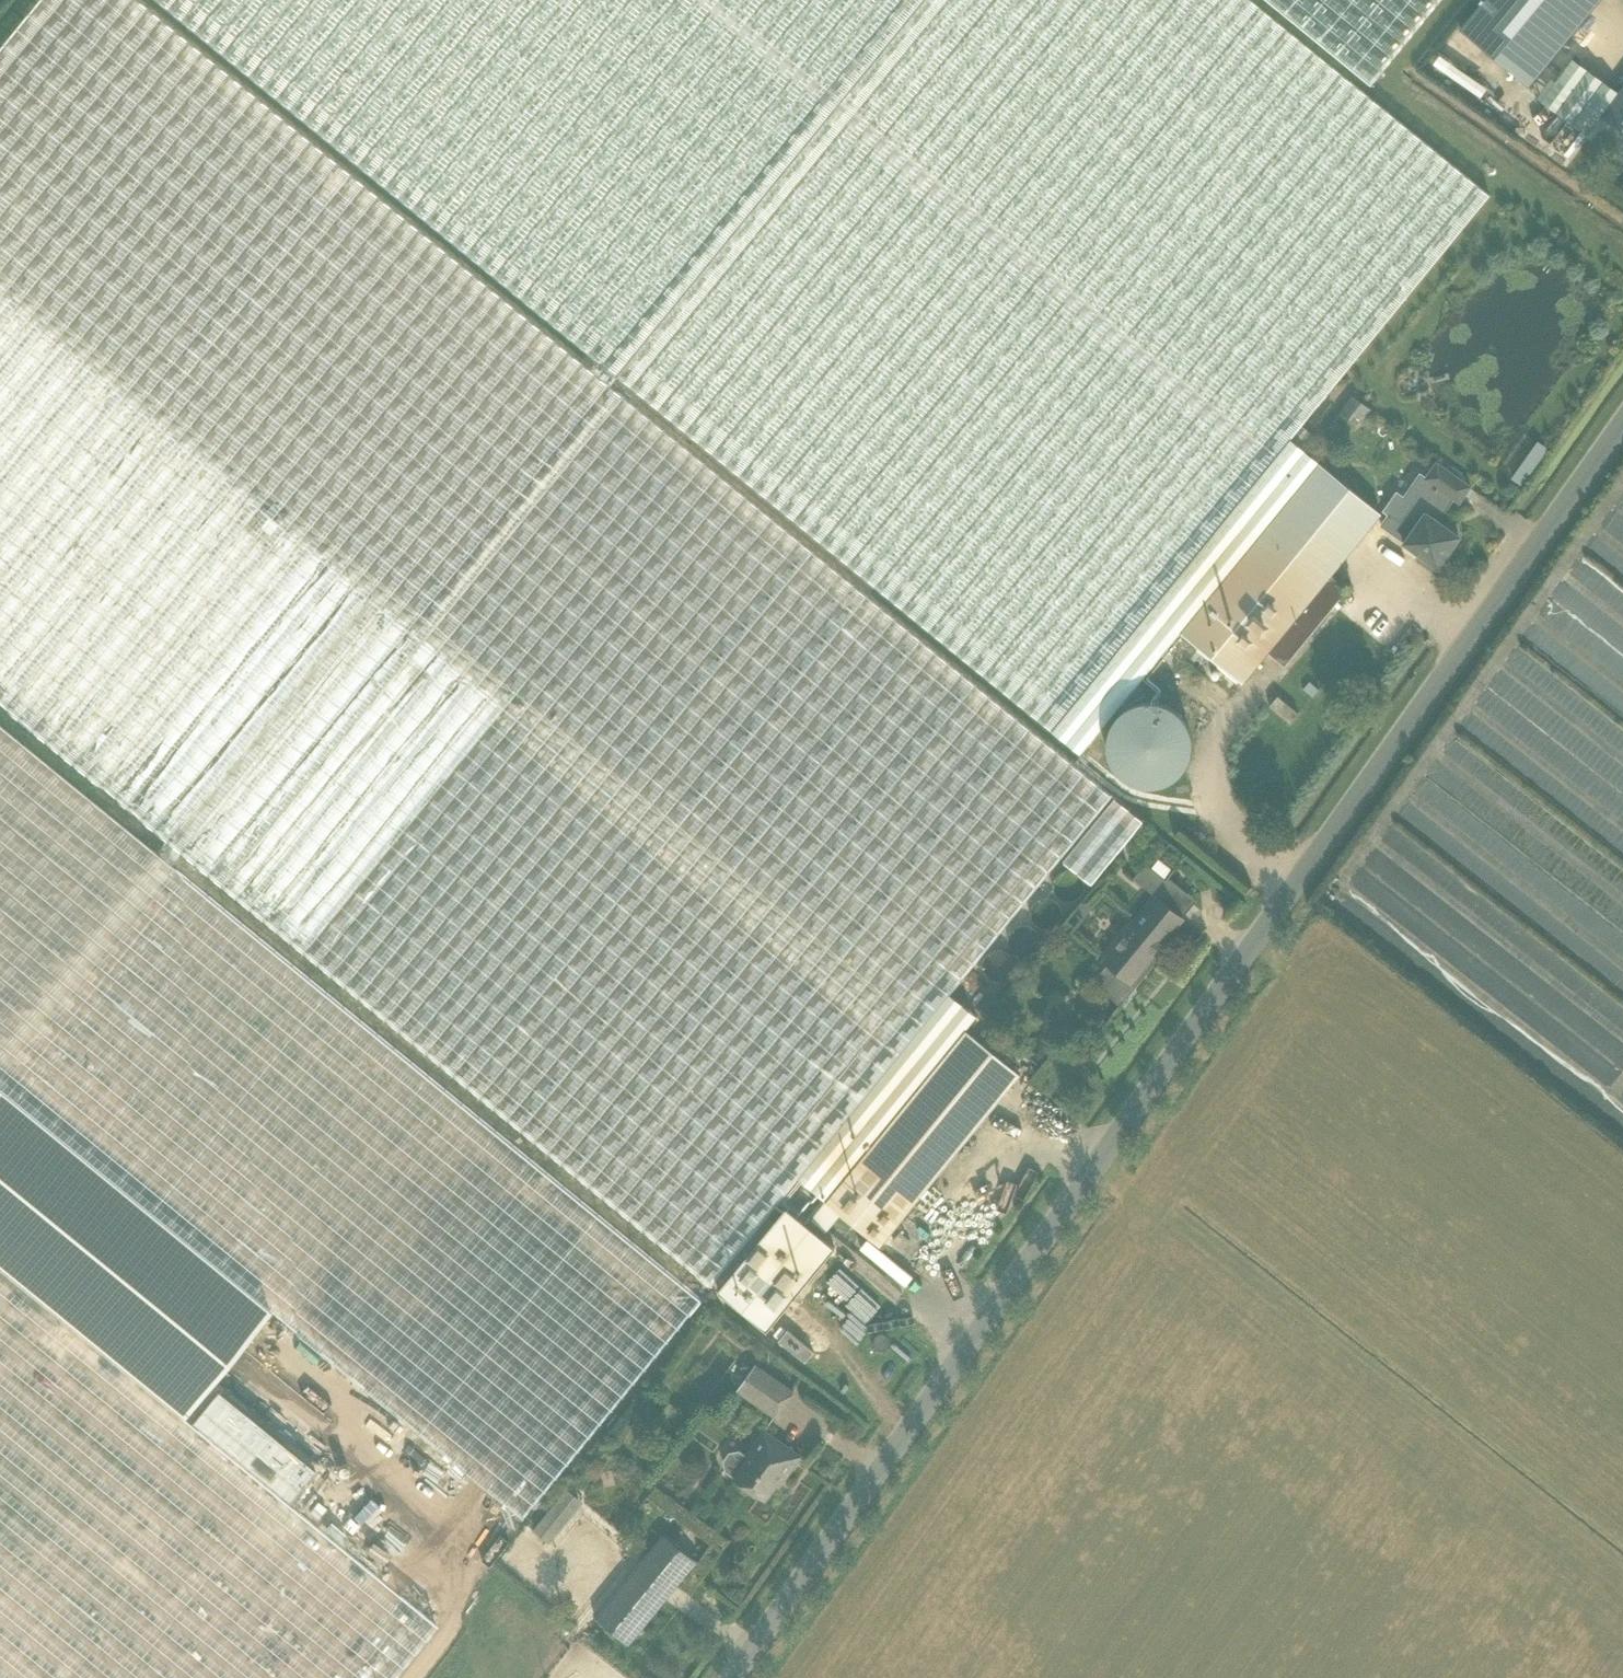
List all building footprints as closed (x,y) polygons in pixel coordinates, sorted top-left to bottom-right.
[(826,1230),(841,1213),(881,1245),(1020,1074),(965,1031),(976,1016),(949,994),(1111,796),(139,0),(40,0),(0,49),(0,704),(171,844),(186,856),(711,1285),(799,1178),(826,1201),(811,1218),(826,1230)] [(1052,730),(1081,754),(1156,662),(1180,632),(1242,683),(1267,652),(1284,666),(1348,588),(1331,574),(1381,513),(1364,499),(1290,439),(1490,194),(1252,0),(158,0),(616,375),(1035,716),(1052,730)] [(1372,82),(1441,0),(1271,0),(1372,82)] [(1461,28),(1530,85),(1599,0),(1483,0),(1461,28)] [(1603,117),(1622,131),(1622,89),(1603,117)] [(1603,117),(1587,139),(1622,165),(1622,164),(1622,131),(1603,117)] [(1563,122),(1550,139),(1562,148),(1575,131),(1563,122)] [(1388,515),(1381,525),(1405,542),(1404,543),(1421,555),(1417,560),(1437,574),(1451,553),(1449,551),(1459,536),(1437,521),(1453,498),(1459,502),(1471,486),(1437,462),(1426,477),(1421,473),(1404,496),(1413,503),(1414,504),(1402,521),(1401,520),(1390,512),(1388,515)] [(1513,1025),(1622,1111),(1622,583),(1557,559),(1551,647),(1560,668),(1517,652),(1461,723),(1509,761),(1454,741),(1395,815),(1399,818),(1350,880),(1412,929),(1396,949),(1525,1050),(1513,1025)] [(434,1622),(288,1502),(190,1422),(182,1415),(269,1311),(522,1519),(533,1506),(702,1297),(175,869),(186,856),(171,844),(160,857),(0,726),(0,1677),(388,1677),(434,1622)] [(1115,798),(1064,861),(1091,883),(1142,821),(1115,798)] [(1174,887),(1145,863),(1133,878),(1153,894),(1127,926),(1128,927),(1129,925),(1131,926),(1103,960),(1117,971),(1106,985),(1126,1002),(1129,999),(1127,997),(1160,957),(1159,956),(1158,957),(1154,954),(1183,918),(1163,902),(1174,887)] [(786,1208),(718,1291),(767,1331),(835,1248),(786,1208)] [(788,1329),(779,1340),(805,1362),(814,1351),(788,1329)] [(754,1366),(737,1391),(775,1418),(792,1394),(754,1366)] [(217,1389),(190,1422),(288,1502),(315,1470),(217,1389)] [(726,1473),(734,1479),(765,1501),(782,1477),(785,1479),(801,1456),(764,1430),(746,1456),(740,1452),(730,1453),(724,1461),(726,1473)] [(664,1533),(634,1570),(596,1617),(630,1644),(698,1561),(664,1533)]
